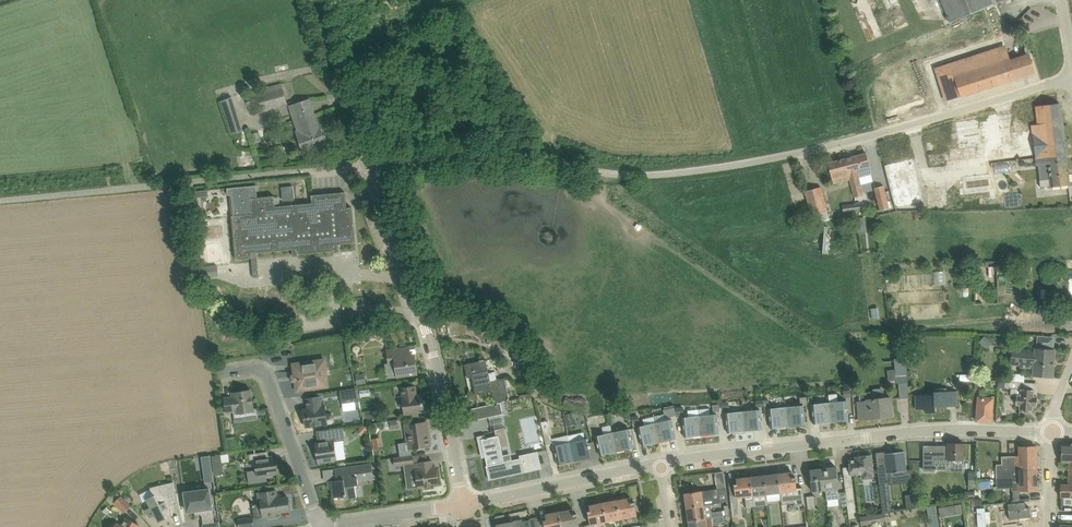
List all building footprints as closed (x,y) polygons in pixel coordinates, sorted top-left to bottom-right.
[(951,23),(993,5),(991,0),(941,0),(951,23)] [(1001,53),(942,72),(950,100),(1035,72),(1029,54),(1011,60),(1010,58),(1004,60),(1001,53)] [(251,115),(287,105),(281,82),(245,92),(251,115)] [(221,99),(232,133),(244,130),(233,95),(221,99)] [(1052,186),(1070,184),(1060,103),(1036,106),(1038,124),(1032,125),(1037,165),(1049,164),(1051,179),(1039,180),(1040,187),(1052,186)] [(320,127),(313,107),(292,114),(297,130),(296,131),(304,155),(325,147),(324,144),(326,143),(326,142),(327,140),(326,135),(323,135),(321,127),(320,127)] [(959,145),(1003,138),(999,114),(955,120),(959,145)] [(951,156),(977,155),(976,146),(951,147),(951,156)] [(872,173),(867,153),(846,158),(850,179),(855,197),(864,195),(859,177),(872,173)] [(896,206),(923,200),(912,157),(885,163),(896,206)] [(850,179),(846,158),(828,163),(833,184),(850,179)] [(1007,172),(963,175),(965,196),(1008,194),(1007,172)] [(230,195),(232,215),(232,218),(233,234),(234,234),(234,241),(235,257),(236,257),(236,259),(252,258),(252,250),(256,250),(256,252),(259,252),(272,251),(277,250),(277,251),(290,249),(293,249),(292,247),(297,246),(298,254),(301,253),(301,254),(314,253),(314,252),(319,252),(333,251),(332,250),(335,250),(334,243),(339,242),(339,245),(355,243),(354,232),(354,228),(353,223),(354,223),(352,209),(352,207),(347,208),(346,205),(347,205),(346,194),(345,194),(345,192),(325,194),(325,193),(314,194),(314,195),(312,195),(312,203),(310,203),(296,204),(292,205),(292,206),(276,208),(274,196),(272,196),(259,197),(257,197),(256,185),(227,188),(228,195),(230,195)] [(293,186),(282,187),(283,201),(294,200),(293,186)] [(878,211),(889,208),(884,186),(875,188),(879,202),(877,203),(876,206),(876,207),(877,208),(878,211)] [(821,187),(805,191),(811,215),(813,214),(815,222),(829,218),(821,187)] [(203,197),(209,196),(208,190),(195,191),(195,198),(203,197)] [(842,205),(843,213),(855,211),(854,203),(842,205)] [(973,227),(961,230),(961,241),(974,241),(973,227)] [(218,265),(206,266),(199,267),(201,278),(219,276),(218,265)] [(945,270),(933,271),(934,283),(946,282),(945,270)] [(1036,334),(1035,346),(1055,347),(1055,335),(1036,334)] [(984,346),(990,340),(985,336),(979,342),(984,346)] [(1033,367),(1032,375),(1053,377),(1055,350),(1036,349),(1036,351),(1013,349),(1014,343),(1007,343),(1006,349),(1012,350),(1011,365),(1033,367)] [(413,354),(412,355),(410,346),(386,350),(389,364),(395,363),(397,376),(418,374),(416,362),(414,362),(413,354)] [(523,350),(512,353),(514,361),(520,360),(522,366),(527,364),(523,350)] [(297,391),(308,389),(329,386),(326,359),(293,364),(297,391)] [(486,360),(476,362),(465,364),(468,377),(474,376),(475,379),(473,379),(476,394),(492,391),(495,403),(500,402),(509,400),(515,399),(513,390),(509,391),(510,392),(508,393),(505,378),(497,380),(496,371),(488,373),(486,360)] [(909,380),(909,379),(908,361),(897,362),(899,384),(907,383),(907,380),(909,380)] [(357,384),(366,383),(365,374),(356,375),(357,384)] [(952,389),(952,381),(943,381),(943,389),(952,389)] [(1021,389),(1022,382),(1005,381),(1005,382),(999,381),(998,388),(1011,389),(1011,395),(1017,395),(1016,405),(1020,405),(1020,409),(1033,410),(1033,406),(1037,406),(1038,397),(1034,396),(1034,390),(1021,389)] [(909,398),(907,383),(899,384),(900,398),(909,398)] [(400,387),(405,412),(424,409),(422,394),(417,394),(416,385),(400,387)] [(846,397),(852,397),(852,389),(851,390),(850,387),(842,388),(842,392),(843,392),(844,397),(846,397)] [(343,403),(359,401),(357,388),(340,390),(342,403),(343,403)] [(227,413),(229,413),(237,412),(237,413),(246,412),(247,421),(259,419),(258,408),(254,408),(251,390),(235,392),(236,396),(225,398),(227,413)] [(958,406),(957,391),(934,391),(934,395),(925,395),(926,412),(936,412),(935,407),(958,406)] [(860,401),(859,401),(861,419),(868,418),(869,419),(873,419),(873,418),(893,416),(891,397),(874,398),(873,392),(859,394),(860,401)] [(306,427),(317,425),(334,423),(335,421),(336,419),(335,417),(335,416),(333,414),(331,413),(326,414),(325,405),(323,406),(322,396),(307,398),(308,408),(308,409),(309,409),(309,411),(304,411),(306,427)] [(979,396),(978,410),(977,421),(991,422),(993,398),(979,396)] [(848,420),(847,409),(846,401),(831,403),(833,422),(848,420)] [(495,403),(485,405),(488,417),(503,414),(500,402),(495,403)] [(817,423),(833,422),(831,403),(815,404),(817,423)] [(805,425),(803,405),(786,407),(788,426),(805,425)] [(665,414),(664,414),(654,417),(655,423),(659,442),(676,438),(674,427),(671,416),(677,415),(675,407),(669,409),(669,408),(664,409),(665,414)] [(684,407),(675,407),(677,415),(684,415),(684,407)] [(771,428),(788,426),(786,407),(771,408),(772,416),(770,416),(771,428)] [(364,420),(366,420),(377,419),(376,410),(363,412),(364,420)] [(762,429),(760,410),(743,412),(745,431),(762,429)] [(728,433),(745,431),(743,412),(726,414),(728,433)] [(719,433),(717,414),(700,416),(702,435),(719,433)] [(638,415),(632,416),(633,423),(640,422),(638,415)] [(685,437),(702,435),(700,416),(683,418),(683,425),(685,437)] [(547,420),(541,422),(546,445),(552,443),(551,438),(547,420)] [(391,429),(399,428),(398,421),(390,422),(391,429)] [(405,425),(409,449),(431,446),(429,434),(427,434),(425,422),(405,425)] [(655,423),(654,423),(645,425),(641,426),(638,427),(642,446),(659,442),(655,423)] [(363,427),(358,432),(363,436),(368,431),(367,427),(364,427),(363,427)] [(315,443),(317,452),(318,463),(338,460),(335,442),(345,440),(344,428),(331,429),(332,441),(315,443)] [(634,448),(630,429),(613,432),(617,451),(634,448)] [(584,432),(569,435),(574,461),(591,457),(587,438),(585,438),(584,432)] [(600,455),(617,451),(613,432),(604,434),(598,436),(596,436),(597,444),(600,455)] [(512,475),(524,472),(525,472),(522,461),(522,458),(505,462),(501,448),(499,435),(497,436),(488,438),(488,437),(486,437),(485,438),(482,439),(486,457),(488,465),(486,466),(489,480),(512,475)] [(558,465),(574,461),(569,435),(551,438),(552,443),(553,443),(553,445),(556,457),(558,465)] [(235,440),(227,441),(228,449),(236,448),(235,440)] [(948,443),(948,446),(948,459),(952,460),(964,460),(964,443),(948,443)] [(1062,443),(1062,462),(1070,462),(1070,477),(1071,477),(1071,443),(1062,443)] [(1019,446),(1019,456),(1019,464),(1002,464),(997,465),(997,478),(1020,477),(1020,470),(1037,469),(1036,446),(1019,446)] [(885,453),(886,457),(887,469),(880,469),(880,474),(896,472),(897,475),(905,474),(905,471),(907,471),(906,462),(905,451),(885,453)] [(248,472),(249,483),(267,481),(266,474),(278,472),(276,457),(257,460),(255,453),(250,454),(251,466),(256,465),(257,471),(248,472)] [(414,464),(413,455),(394,458),(395,466),(414,464)] [(874,473),(873,466),(872,455),(862,456),(862,459),(850,460),(851,476),(861,475),(862,480),(874,479),(873,473),(874,473)] [(418,469),(416,469),(419,488),(431,486),(431,484),(439,483),(437,470),(434,470),(432,460),(417,462),(418,469)] [(224,474),(222,462),(213,464),(215,475),(224,474)] [(354,477),(354,474),(373,471),(372,463),(335,469),(336,476),(338,476),(339,480),(328,481),(329,489),(332,488),(334,498),(345,496),(346,499),(357,497),(355,486),(359,486),(357,477),(354,477)] [(840,507),(847,506),(847,498),(846,492),(839,493),(836,467),(823,468),(826,490),(827,500),(839,499),(840,507)] [(214,481),(212,468),(203,470),(205,482),(214,481)] [(810,470),(812,480),(813,492),(826,490),(823,468),(810,470)] [(1012,491),(1026,491),(1037,490),(1037,469),(1020,470),(1020,477),(997,478),(997,488),(1012,488),(1012,491)] [(802,487),(797,487),(796,477),(793,477),(792,472),(778,473),(781,492),(782,504),(796,502),(796,505),(804,504),(802,487)] [(969,472),(969,489),(977,489),(977,480),(977,472),(969,472)] [(781,492),(778,473),(764,475),(767,494),(781,492)] [(767,494),(764,475),(751,477),(754,506),(768,505),(767,494)] [(747,507),(754,506),(751,477),(729,479),(730,495),(736,494),(736,498),(746,497),(747,507)] [(1071,496),(1071,477),(1070,477),(1069,485),(1061,485),(1061,496),(1071,496)] [(151,507),(145,510),(150,518),(155,515),(159,523),(168,518),(167,516),(173,515),(171,505),(178,503),(173,482),(151,487),(155,495),(147,499),(151,507)] [(905,487),(907,501),(915,500),(913,486),(905,487)] [(727,502),(725,487),(717,488),(719,503),(727,502)] [(185,491),(188,512),(200,510),(201,513),(204,515),(213,514),(209,488),(195,490),(195,489),(193,488),(187,489),(185,491)] [(687,507),(710,503),(711,504),(715,504),(713,489),(685,493),(687,507)] [(276,490),(260,493),(263,517),(277,516),(276,512),(290,510),(289,497),(278,499),(276,490)] [(130,506),(121,496),(115,502),(117,504),(124,512),(130,506)] [(807,497),(809,510),(816,510),(814,496),(807,497)] [(617,500),(621,519),(637,515),(635,502),(632,502),(631,497),(617,500)] [(854,497),(847,498),(847,506),(849,519),(857,518),(854,497)] [(617,500),(604,503),(608,521),(621,519),(617,500)] [(1025,502),(1014,503),(1008,504),(1009,510),(1008,510),(1009,519),(1031,516),(1030,507),(1026,508),(1025,502)] [(588,511),(591,525),(593,524),(608,521),(604,503),(590,505),(591,511),(588,511)] [(712,512),(711,504),(710,503),(687,507),(689,521),(706,519),(711,518),(713,518),(724,516),(723,511),(712,512)] [(739,504),(731,505),(732,513),(734,513),(735,520),(741,519),(739,504)] [(930,522),(938,520),(936,505),(927,507),(930,522)] [(559,512),(562,526),(580,526),(577,513),(574,514),(573,509),(559,512)] [(559,512),(546,514),(547,519),(538,521),(539,526),(562,526),(559,512)] [(862,526),(887,521),(885,513),(860,517),(862,526)] [(506,522),(505,515),(496,516),(497,524),(497,525),(498,526),(524,526),(522,519),(506,522)] [(115,525),(115,524),(113,524),(112,526),(140,526),(126,517),(121,525),(117,522),(115,525)] [(531,520),(532,526),(539,526),(538,521),(537,517),(531,518),(531,520)] [(240,526),(249,526),(254,526),(253,518),(239,520),(240,526)] [(690,526),(707,526),(706,519),(689,521),(690,526)]
